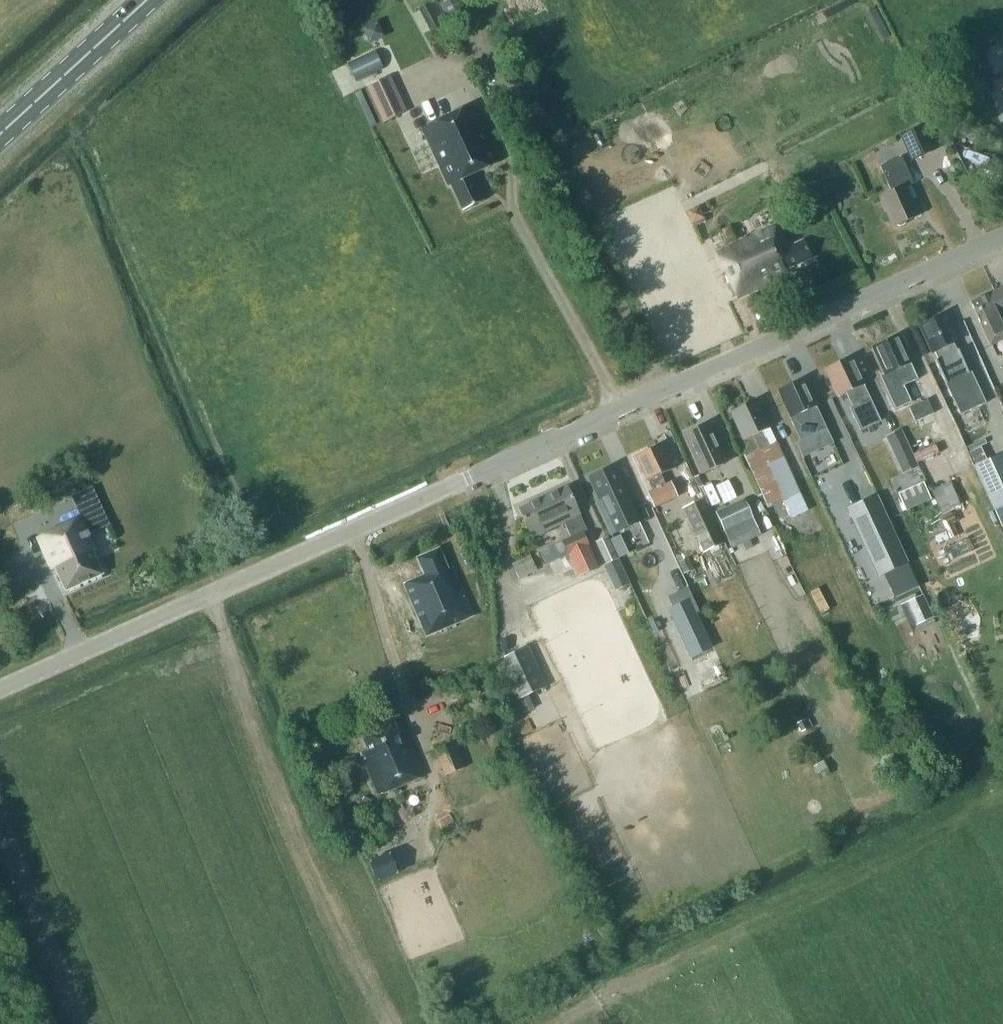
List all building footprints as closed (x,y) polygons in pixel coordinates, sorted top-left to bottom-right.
[(450,25),(468,14),(459,0),(435,0),(450,25)] [(367,88),(384,125),(408,114),(391,77),(367,88)] [(449,185),(461,211),(482,201),(470,175),(499,162),(472,104),(420,128),(447,186),(449,185)] [(910,162),(933,151),(922,125),(899,136),(910,162)] [(879,197),(892,227),(916,216),(904,187),(912,184),(900,157),(879,166),(890,192),(879,197)] [(750,236),(716,252),(737,298),(785,275),(783,271),(812,258),(804,240),(786,248),(776,225),(750,237),(750,236)] [(737,238),(732,226),(721,230),(726,243),(737,238)] [(1002,313),(1002,288),(994,293),(1002,313)] [(969,304),(988,347),(1002,340),(1002,314),(994,293),(969,304)] [(918,327),(930,355),(934,353),(936,358),(933,360),(945,386),(968,375),(953,343),(956,342),(944,315),(918,327)] [(910,364),(897,337),(870,349),(883,376),(880,377),(895,411),(910,404),(902,386),(917,379),(910,364)] [(824,370),(836,397),(844,393),(864,437),(881,429),(868,401),(861,386),(849,359),(824,370)] [(789,420),(797,416),(810,443),(827,435),(822,423),(814,427),(807,411),(815,408),(802,380),(776,392),(789,420)] [(908,408),(914,422),(932,413),(926,400),(908,408)] [(741,441),(751,436),(757,450),(743,457),(767,509),(799,494),(775,442),(766,447),(760,432),(767,429),(755,401),(729,413),(741,441)] [(681,435),(692,459),(699,474),(712,468),(712,467),(723,462),(716,448),(705,424),(681,435)] [(885,438),(902,475),(918,467),(901,430),(885,438)] [(633,457),(649,492),(645,494),(651,507),(674,497),(669,485),(664,487),(659,476),(669,471),(658,445),(633,457)] [(974,468),(994,512),(1002,508),(1002,454),(974,468)] [(811,463),(817,488),(844,482),(838,456),(811,463)] [(595,504),(610,536),(638,523),(613,467),(588,478),(599,503),(595,504)] [(922,483),(897,494),(905,511),(930,499),(922,483)] [(960,506),(950,483),(931,491),(941,514),(960,506)] [(530,539),(545,532),(561,524),(567,539),(560,542),(577,577),(597,568),(581,534),(588,531),(580,515),(577,517),(564,488),(516,510),(530,539)] [(876,497),(847,511),(879,580),(908,566),(876,497)] [(683,509),(693,533),(703,554),(724,544),(703,500),(683,509)] [(752,519),(743,501),(715,514),(723,533),(752,519)] [(56,568),(66,592),(103,575),(92,551),(95,550),(88,534),(96,530),(100,541),(115,535),(104,508),(35,538),(49,571),(56,568)] [(724,533),(732,549),(760,536),(752,519),(724,533)] [(949,538),(958,534),(952,522),(943,526),(946,531),(949,538)] [(603,567),(615,592),(629,586),(608,538),(596,543),(606,565),(603,567)] [(842,564),(835,542),(828,544),(835,566),(842,564)] [(402,586),(423,638),(472,618),(452,570),(460,567),(453,548),(445,544),(441,546),(439,550),(415,560),(423,577),(402,586)] [(511,564),(518,579),(536,571),(530,556),(511,564)] [(688,558),(678,563),(683,574),(693,570),(688,558)] [(829,576),(810,584),(831,629),(849,620),(829,576)] [(905,606),(915,628),(932,621),(922,598),(905,606)] [(690,661),(712,651),(695,615),(689,601),(672,609),(667,611),(690,661)] [(648,622),(653,633),(662,630),(656,618),(648,622)] [(498,662),(517,701),(547,687),(528,647),(498,662)] [(804,720),(796,724),(806,745),(814,741),(804,720)] [(362,756),(380,800),(425,781),(411,748),(405,751),(395,727),(363,740),(368,753),(362,756)] [(349,761),(352,770),(360,766),(357,758),(349,761)] [(822,761),(812,766),(818,780),(829,775),(822,761)] [(367,863),(375,884),(396,876),(388,854),(367,863)]
